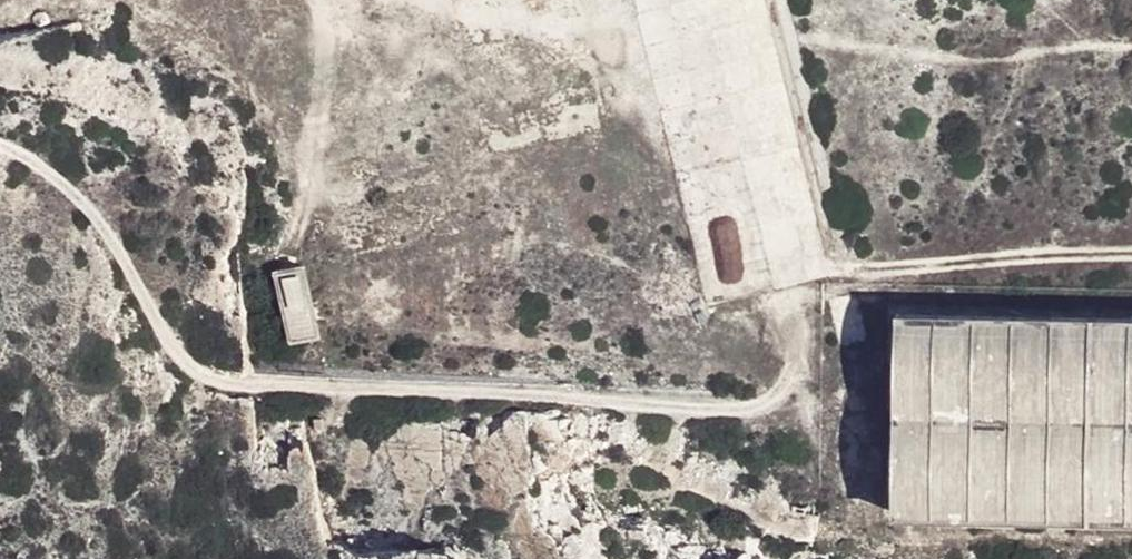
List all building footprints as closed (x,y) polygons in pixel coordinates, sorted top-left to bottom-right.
[(304,266),(272,271),(288,346),(321,340),(304,266)] [(894,319),(890,521),(1131,525),(1131,323),(894,319)]
